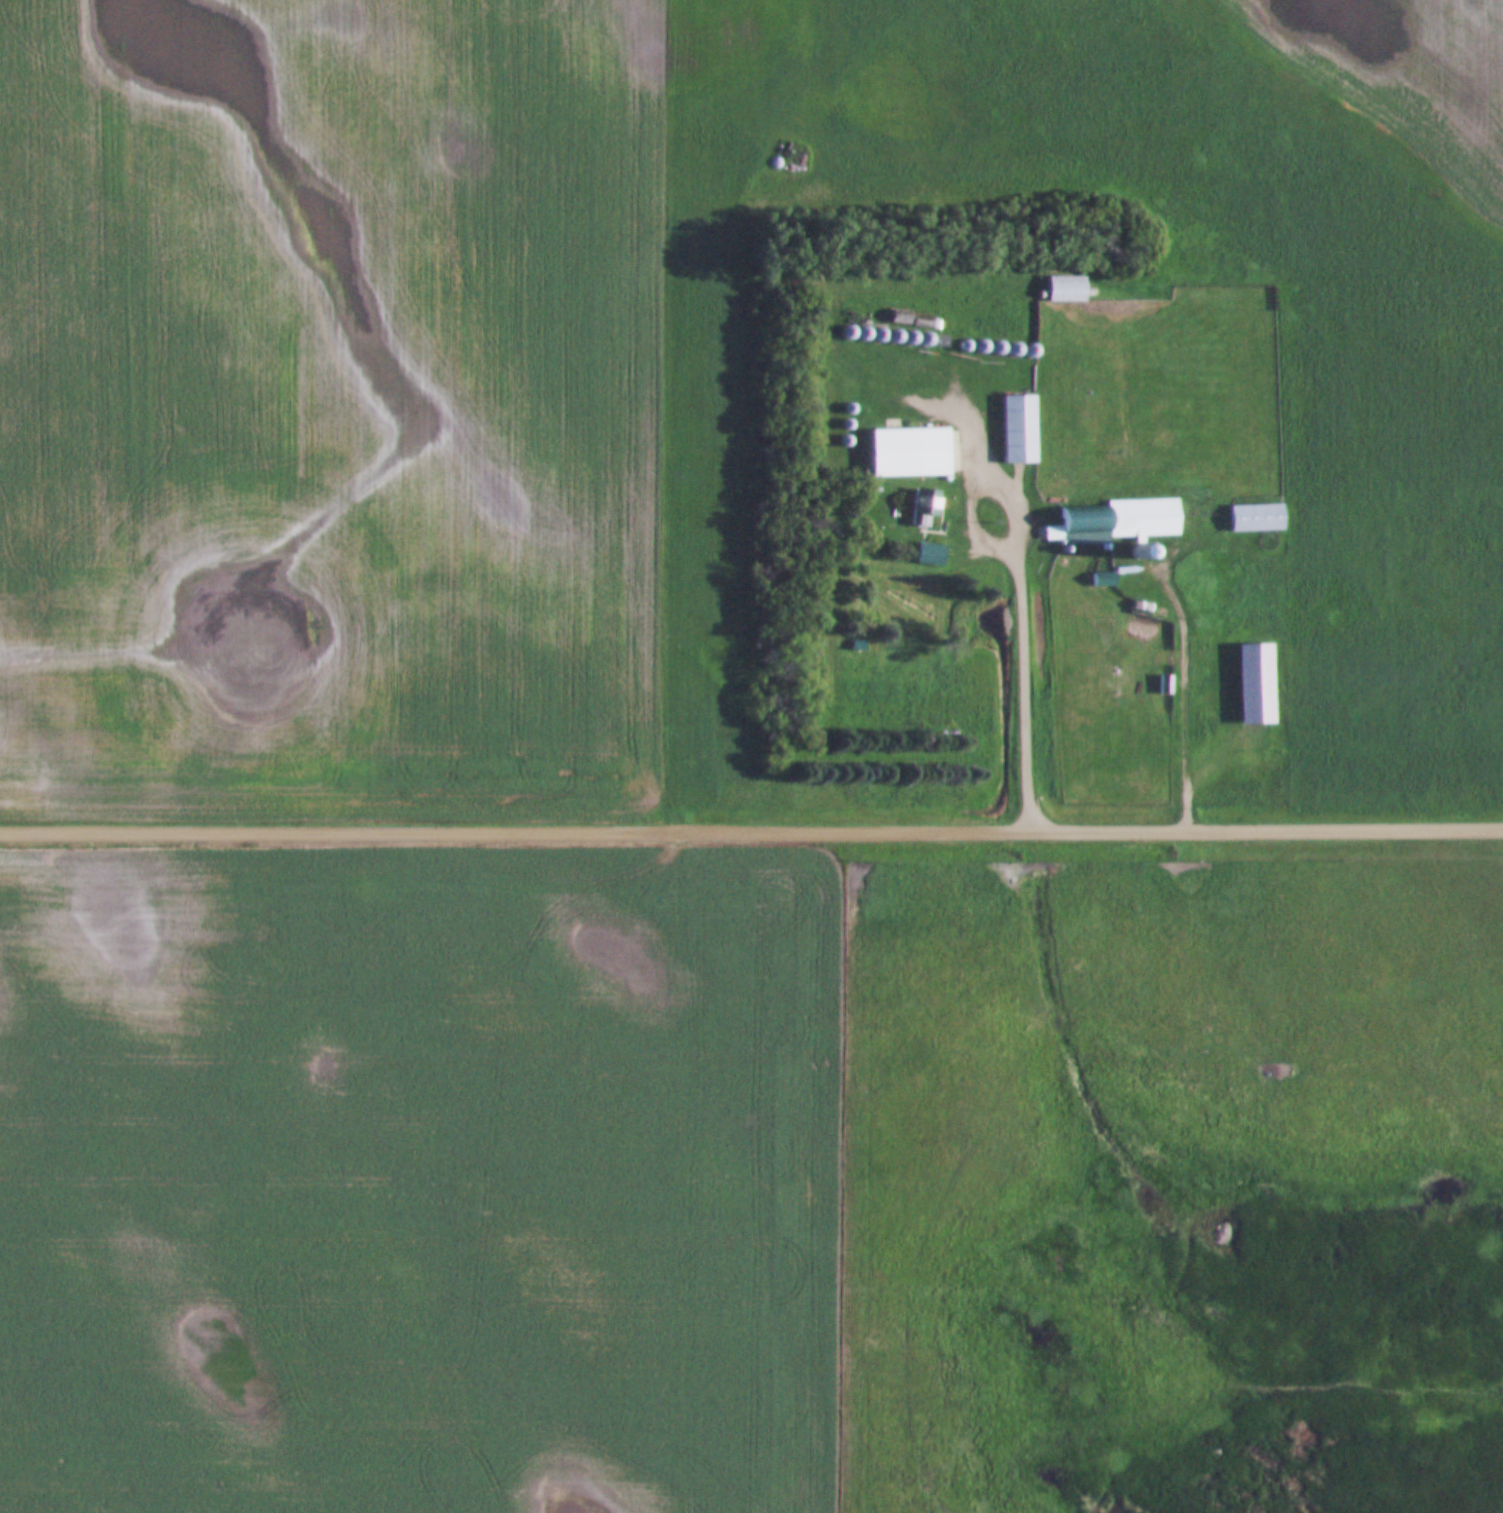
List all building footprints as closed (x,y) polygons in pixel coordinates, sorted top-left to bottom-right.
[(1045,304),(1088,304),(1088,279),(1045,279),(1045,304)] [(1040,465),(1038,397),(1000,398),(1002,466),(1040,465)] [(955,478),(955,431),(869,431),(870,479),(955,478)] [(939,502),(940,492),(914,491),(912,529),(935,530),(936,509),(943,510),(944,502),(939,502)] [(1058,506),(1059,527),(1041,528),(1042,546),(1112,543),(1111,540),(1134,539),(1134,543),(1182,541),(1180,501),(1058,506)] [(1286,532),(1285,506),(1227,506),(1227,533),(1286,532)] [(948,566),(948,546),(922,546),(922,566),(948,566)] [(867,643),(851,643),(851,653),(867,653),(867,643)] [(1231,725),(1266,724),(1265,643),(1230,643),(1231,725)]
